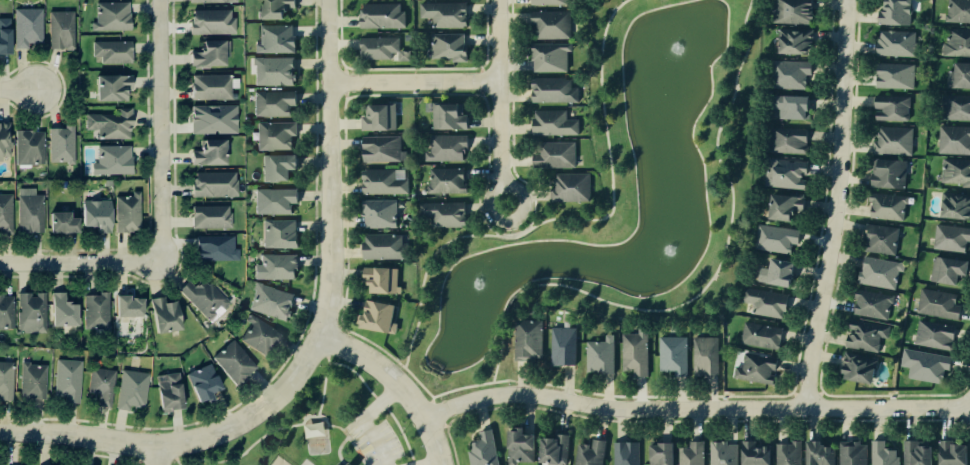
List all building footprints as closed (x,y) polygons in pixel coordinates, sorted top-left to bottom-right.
[(262,11),(261,0),(295,0),(295,7),(287,7),(287,12),(284,12),(284,19),(258,19),(257,11),(262,11)] [(774,6),(774,0),(813,0),(812,14),(815,14),(814,19),(812,19),(811,24),(773,23),(773,14),(772,14),(772,6),(774,6)] [(883,11),(883,0),(912,0),(910,25),(879,23),(879,10),(883,11)] [(948,14),(948,0),(969,0),(969,23),(945,22),(945,14),(948,14)] [(433,18),(421,18),(421,3),(467,2),(467,25),(464,25),(464,28),(433,28),(433,18)] [(130,30),(91,31),(91,23),(96,23),(96,3),(130,3),(130,30)] [(364,10),(364,4),(400,4),(401,11),(405,11),(405,27),(360,28),(360,18),(362,18),(362,10),(364,10)] [(28,44),(28,48),(15,48),(15,9),(43,9),(43,43),(28,44)] [(230,18),(235,18),(235,34),(190,34),(190,24),(191,24),(191,16),(193,16),(193,10),(230,10),(230,18)] [(73,11),(74,48),(71,51),(67,51),(64,48),(50,48),(49,12),(73,11)] [(537,24),(532,24),(532,11),(571,11),(571,38),(537,39),(537,24)] [(10,54),(0,54),(0,19),(10,19),(10,54)] [(293,36),(295,36),(295,52),(255,53),(254,45),(260,45),(259,26),(293,25),(293,36)] [(948,28),(969,29),(969,57),(943,56),(944,43),(947,43),(948,28)] [(812,49),(809,49),(809,54),(779,53),(780,37),(781,37),(781,29),(813,30),(812,49)] [(916,42),(917,42),(916,56),(877,54),(878,36),(880,36),(880,30),(916,32),(916,42)] [(452,57),(432,57),(432,33),(464,33),(464,47),(467,47),(467,61),(452,61),(452,57)] [(399,48),(401,48),(401,50),(411,50),(411,61),(399,61),(399,52),(392,52),(392,59),(361,59),(361,37),(399,37),(399,48)] [(131,63),(101,64),(101,57),(93,57),(93,42),(131,41),(131,63)] [(228,41),(229,57),(224,57),(224,66),(209,66),(209,69),(194,69),(194,66),(191,66),(191,52),(199,52),(199,48),(202,48),(202,41),(228,41)] [(572,43),(572,51),(567,51),(567,71),(534,72),(534,60),(532,60),(532,44),(572,43)] [(294,74),(297,74),(297,81),(294,81),(294,85),(254,85),(254,65),(252,65),(252,57),(295,57),(295,65),(294,65),(294,74)] [(806,74),(805,89),(805,90),(770,88),(772,59),(812,62),(811,74),(806,74)] [(956,62),(969,63),(969,88),(948,87),(949,70),(955,71),(956,62)] [(877,87),(878,63),(915,64),(914,89),(877,87)] [(231,99),(192,99),(191,82),(193,82),(193,75),(231,75),(231,99)] [(131,76),(131,89),(126,89),(126,101),(96,101),(96,76),(131,76)] [(566,79),(572,79),(572,87),(578,87),(578,102),(532,102),(532,78),(566,77),(566,79)] [(289,105),(289,107),(291,107),(291,116),(255,116),(254,91),(296,91),(296,105),(289,105)] [(943,94),(969,95),(969,121),(942,120),(943,94)] [(809,97),(808,109),(810,109),(810,120),(779,119),(780,108),(773,108),(774,95),(809,97)] [(909,113),(910,114),(910,119),(908,121),(876,119),(876,111),(883,111),(883,108),(875,108),(876,106),(876,95),(911,97),(910,107),(909,107),(909,113)] [(433,104),(463,104),(463,115),(468,115),(468,129),(433,129),(433,104)] [(214,131),(214,133),(191,134),(191,118),(192,118),(191,107),(236,105),(237,133),(217,133),(217,131),(214,131)] [(366,116),(366,105),(396,105),(396,129),(362,130),(361,116),(366,116)] [(98,130),(86,130),(85,115),(117,114),(117,109),(132,108),(132,127),(130,127),(130,139),(98,139),(98,130)] [(536,117),(535,110),(567,110),(567,120),(579,119),(579,134),(533,135),(533,117),(536,117)] [(1,161),(0,161),(0,122),(10,122),(10,135),(13,135),(13,148),(10,148),(10,156),(1,156),(1,161)] [(292,135),(292,150),(258,150),(257,122),(297,122),(297,135),(292,135)] [(65,129),(65,126),(73,126),(74,164),(67,164),(67,162),(50,162),(49,129),(65,129)] [(912,155),(873,154),(873,140),(879,141),(879,126),(914,128),(912,155)] [(940,126),(969,127),(969,154),(939,153),(940,126)] [(804,155),(768,152),(770,127),(807,130),(806,143),(808,146),(808,152),(804,155)] [(16,130),(33,130),(33,132),(43,132),(44,164),(17,164),(16,130)] [(426,161),(425,152),(431,152),(431,135),(468,135),(468,148),(466,148),(466,153),(463,153),(463,160),(426,161)] [(401,151),(407,151),(407,161),(364,162),(363,136),(401,136),(401,151)] [(191,165),(191,152),(200,152),(200,150),(203,150),(203,147),(200,147),(200,141),(203,141),(225,141),(225,165),(191,165)] [(538,153),(538,142),(576,142),(576,167),(533,167),(533,153),(538,153)] [(96,146),(129,146),(130,157),(132,157),(132,173),(91,174),(91,163),(97,163),(96,146)] [(279,182),(263,182),(263,180),(263,170),(263,155),(297,155),(297,169),(289,169),(289,180),(281,180),(279,182)] [(807,162),(806,174),(803,174),(802,177),(800,177),(800,179),(806,180),(805,190),(765,185),(767,158),(807,162)] [(944,158),(969,160),(969,187),(963,187),(963,183),(942,182),(944,158)] [(874,159),(907,160),(905,188),(872,187),(874,159)] [(467,192),(428,193),(428,186),(431,186),(430,168),(465,168),(465,181),(463,181),(464,183),(467,183),(467,192)] [(397,178),(409,178),(409,193),(363,194),(363,169),(397,169),(397,178)] [(193,184),(193,179),(195,179),(195,173),(235,172),(235,180),(237,180),(237,196),(191,197),(191,184),(193,184)] [(551,201),(551,188),(556,188),(556,173),(590,173),(590,201),(551,201)] [(35,195),(43,195),(43,233),(19,233),(18,189),(35,189),(35,195)] [(290,205),(293,205),(293,214),(256,214),(256,189),(297,189),(297,203),(290,203),(290,205)] [(132,196),(132,192),(140,192),(140,231),(133,231),(132,231),(132,233),(116,233),(116,231),(116,197),(132,196)] [(909,196),(908,203),(906,203),(904,221),(871,217),(872,202),(869,201),(870,192),(909,196)] [(943,192),(969,194),(969,220),(942,217),(943,207),(941,206),(943,192)] [(803,195),(801,211),(795,211),(794,215),(791,215),(790,221),(769,219),(772,194),(790,196),(791,193),(803,195)] [(13,234),(0,234),(0,194),(12,194),(13,234)] [(365,217),(363,217),(363,200),(397,200),(397,227),(365,228),(365,217)] [(96,228),(90,228),(90,227),(82,227),(82,225),(82,201),(97,201),(110,201),(110,233),(98,233),(98,225),(96,225),(96,228)] [(420,203),(466,202),(466,226),(463,226),(463,227),(432,227),(432,218),(420,218),(420,203)] [(229,213),(231,213),(232,227),(193,228),(192,207),(229,206),(229,213)] [(49,213),(69,213),(69,219),(77,219),(77,233),(49,234),(49,213)] [(263,220),(296,220),(296,234),(298,234),(298,248),(263,248),(263,220)] [(790,245),(792,245),(791,254),(755,249),(756,238),(759,224),(800,230),(798,244),(790,243),(790,245)] [(868,237),(865,236),(867,224),(900,228),(896,255),(866,251),(868,237)] [(937,224),(969,228),(969,241),(967,240),(965,252),(934,248),(937,224)] [(403,243),(409,243),(409,258),(363,259),(363,242),(366,242),(365,234),(396,233),(396,235),(403,235),(403,243)] [(234,260),(197,261),(196,236),(234,236),(234,260)] [(295,270),(295,279),(261,279),(261,255),(297,254),(298,270),(295,270)] [(899,271),(898,278),(896,289),(859,283),(861,271),(863,272),(865,256),(905,263),(903,271),(899,271)] [(936,256),(969,262),(967,276),(959,274),(957,286),(932,282),(936,256)] [(794,263),(790,288),(767,284),(771,259),(794,263)] [(364,267),(398,268),(398,282),(397,287),(401,287),(401,294),(397,294),(371,293),(371,286),(367,286),(367,281),(364,281),(364,267)] [(188,281),(194,287),(202,280),(208,285),(210,283),(230,303),(223,310),(219,306),(213,311),(215,314),(208,321),(178,290),(188,281)] [(255,282),(261,284),(261,285),(295,295),(287,321),(249,310),(255,291),(252,290),(255,282)] [(753,303),(742,301),(744,287),(789,295),(786,312),(783,311),(782,318),(752,313),(753,303)] [(955,304),(962,306),(959,320),(917,313),(922,288),(957,294),(955,304)] [(894,296),(893,303),(891,303),(888,320),(855,314),(857,299),(855,298),(856,289),(894,296)] [(100,329),(85,329),(84,296),(100,296),(100,293),(109,292),(109,331),(100,331),(100,329)] [(18,293),(31,293),(31,298),(36,297),(36,293),(45,293),(46,332),(19,333),(18,293)] [(65,302),(69,302),(69,305),(76,305),(76,326),(52,326),(52,293),(65,293),(65,302)] [(13,329),(0,329),(0,294),(2,294),(2,297),(13,297),(13,329)] [(129,300),(142,299),(142,317),(116,318),(115,297),(129,297),(129,300)] [(156,334),(150,299),(165,297),(166,303),(176,301),(181,330),(156,334)] [(360,328),(361,324),(357,323),(359,314),(363,315),(366,300),(395,305),(392,323),(398,324),(396,334),(360,328)] [(251,324),(246,321),(250,314),(280,334),(282,336),(276,346),(274,345),(270,351),(269,350),(265,356),(240,340),(251,324)] [(878,352),(846,346),(848,334),(856,336),(857,331),(849,329),(851,319),(890,326),(888,338),(881,337),(878,352)] [(517,320),(544,321),(543,358),(536,358),(535,360),(516,360),(517,320)] [(953,341),(955,344),(954,349),(951,351),(915,344),(919,320),(956,326),(953,341)] [(741,343),(745,322),(783,328),(779,350),(741,343)] [(552,327),(576,328),(576,365),(551,365),(552,327)] [(639,334),(639,327),(648,327),(648,376),(634,376),(634,370),(623,370),(623,334),(639,334)] [(614,373),(587,373),(587,342),(606,342),(606,335),(614,335),(614,373)] [(687,337),(688,376),(674,376),(674,371),(660,371),(660,337),(687,337)] [(718,337),(719,375),(694,375),(694,337),(718,337)] [(233,340),(257,367),(236,385),(213,358),(233,340)] [(941,383),(909,377),(911,367),(901,365),(904,348),(952,357),(950,370),(944,369),(941,383)] [(734,378),(736,366),(743,367),(746,352),(778,358),(776,370),(772,369),(771,373),(771,375),(775,376),(773,385),(734,378)] [(845,374),(842,374),(846,352),(876,357),(875,360),(878,360),(876,371),(874,371),(872,385),(843,380),(845,374)] [(64,395),(64,397),(54,396),(57,360),(82,361),(79,404),(66,403),(67,395),(64,395)] [(12,401),(0,400),(0,362),(12,363),(12,366),(14,366),(12,401)] [(22,362),(30,362),(29,365),(47,365),(45,400),(20,399),(22,362)] [(205,400),(198,403),(186,374),(211,364),(221,389),(210,394),(213,401),(206,403),(205,400)] [(99,394),(88,393),(91,367),(116,371),(110,408),(97,406),(99,394)] [(139,405),(139,408),(130,406),(129,411),(116,409),(122,370),(150,374),(145,406),(139,405)] [(166,382),(166,374),(179,373),(183,409),(171,410),(171,412),(161,413),(157,383),(166,382)] [(306,438),(325,434),(323,421),(304,425),(306,438)] [(517,461),(517,464),(508,464),(509,430),(517,431),(517,427),(523,427),(523,434),(535,434),(534,462),(517,461)] [(492,429),(499,464),(472,464),(469,450),(472,450),(470,442),(473,442),(473,440),(480,439),(479,431),(492,429)] [(564,464),(548,464),(548,462),(540,462),(542,438),(545,438),(545,437),(557,438),(557,433),(570,434),(567,464),(564,464)] [(606,441),(603,464),(576,464),(579,443),(590,445),(590,449),(592,449),(593,439),(606,441)] [(771,451),(770,464),(742,464),(742,451),(742,440),(755,440),(755,449),(757,449),(757,447),(769,447),(769,451),(771,451)] [(835,446),(834,464),(807,464),(807,440),(821,441),(821,444),(825,444),(825,446),(835,446)] [(900,456),(900,464),(872,464),(872,440),(882,440),(885,440),(885,446),(890,446),(890,449),(897,449),(897,456),(900,456)] [(933,445),(932,464),(905,464),(905,440),(918,440),(918,445),(933,445)] [(967,445),(968,464),(940,464),(940,440),(953,440),(954,443),(962,443),(962,445),(967,445)] [(704,441),(705,464),(680,464),(680,447),(688,447),(688,449),(690,449),(690,441),(704,441)] [(738,444),(738,464),(710,464),(710,441),(728,441),(728,444),(738,444)] [(801,441),(801,464),(777,464),(777,443),(793,443),(793,441),(801,441)] [(867,444),(868,464),(840,464),(840,442),(860,441),(860,444),(867,444)] [(639,442),(639,464),(615,464),(615,442),(639,442)] [(674,442),(673,464),(651,464),(651,444),(660,444),(660,442),(674,442)]
